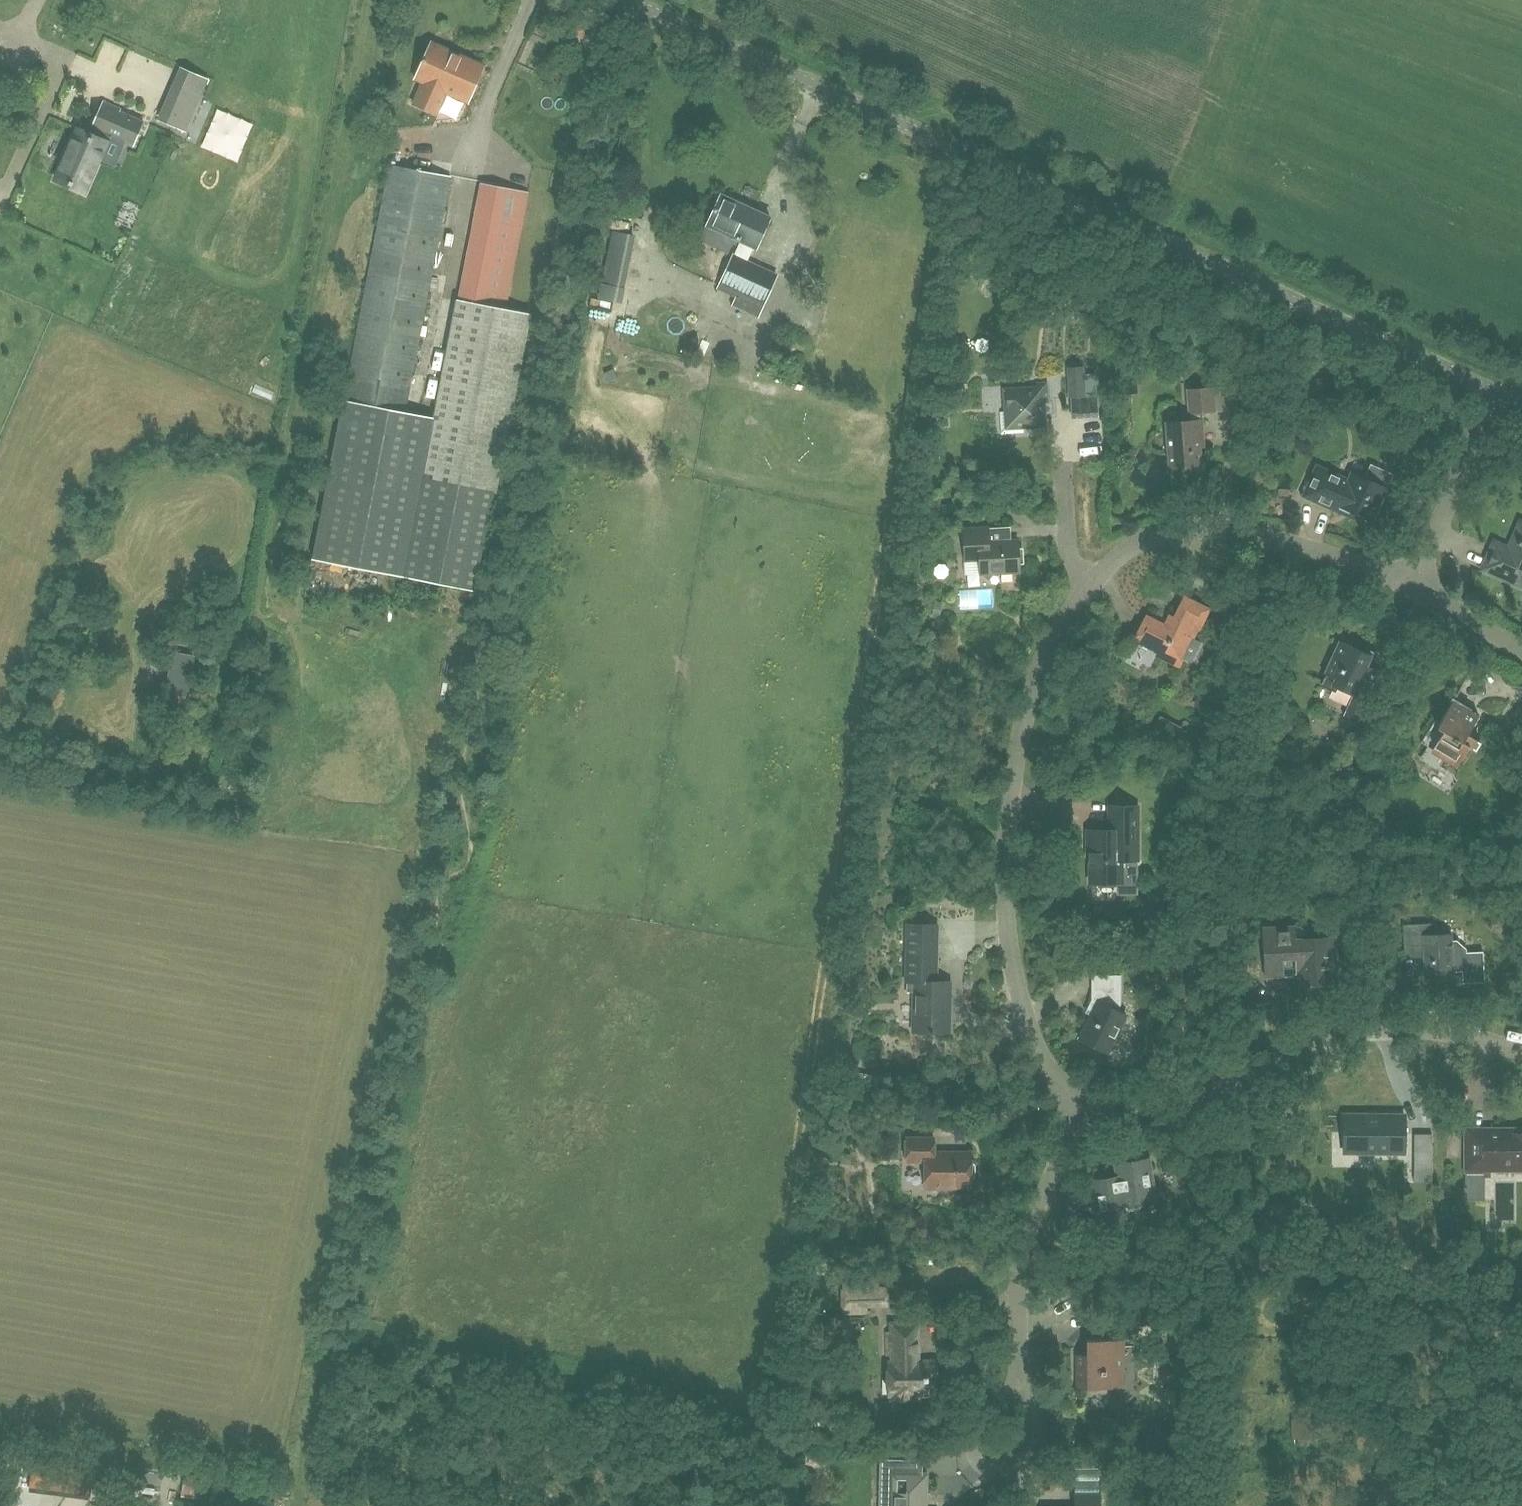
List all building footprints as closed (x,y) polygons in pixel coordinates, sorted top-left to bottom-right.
[(579,18),(573,35),(586,39),(591,22),(579,18)] [(469,102),(485,66),(432,42),(416,78),(417,79),(417,77),(424,81),(415,103),(437,113),(447,91),(468,100),(468,101),(469,102)] [(185,131),(199,97),(208,78),(184,68),(175,87),(172,95),(161,120),(178,128),(185,131)] [(122,109),(103,100),(91,128),(93,129),(92,133),(76,126),(51,181),(86,196),(102,161),(113,137),(126,143),(134,146),(145,121),(121,110),(122,109)] [(450,176),(391,164),(346,395),(405,407),(450,176)] [(505,308),(528,191),(482,182),(459,299),(458,299),(423,476),(495,490),(530,313),(505,308)] [(771,218),(722,195),(716,207),(708,224),(741,239),(721,283),(763,302),(777,273),(748,260),(755,245),(756,246),(764,229),(765,229),(771,218)] [(621,303),(627,275),(634,237),(614,232),(604,284),(601,283),(598,298),(621,303)] [(1300,349),(1285,346),(1282,360),(1298,363),(1300,349)] [(1070,397),(1086,396),(1084,366),(1068,367),(1070,397)] [(1002,435),(1024,434),(1024,428),(1045,426),(1043,403),(1048,403),(1047,385),(1038,385),(1038,390),(1006,392),(1007,413),(1001,413),(1002,435)] [(1170,467),(1201,465),(1199,439),(1203,439),(1201,413),(1215,412),(1214,388),(1189,389),(1191,421),(1167,423),(1170,467)] [(434,418),(404,412),(345,401),(336,452),(313,560),(476,591),(488,527),(495,490),(456,483),(423,476),(434,418)] [(1504,464),(1508,454),(1502,452),(1498,461),(1504,464)] [(1387,488),(1393,474),(1371,465),(1366,478),(1351,472),(1346,484),(1315,470),(1303,496),(1336,510),(1338,505),(1373,521),(1388,488),(1387,488)] [(926,508),(937,504),(933,495),(923,499),(926,508)] [(1521,522),(1507,555),(1492,549),(1483,569),(1521,586),(1521,523),(1521,522)] [(989,542),(989,528),(964,529),(965,559),(980,558),(980,573),(981,573),(988,579),(995,572),(1020,571),(1019,540),(989,542)] [(973,600),(974,615),(1004,614),(1004,599),(973,600)] [(1199,626),(1207,610),(1186,599),(1170,629),(1149,618),(1139,638),(1160,649),(1158,653),(1178,663),(1197,625),(1199,626)] [(1359,722),(1373,691),(1381,672),(1368,665),(1372,655),(1342,641),(1323,681),(1353,695),(1344,715),(1359,722)] [(1205,711),(1209,703),(1197,696),(1192,705),(1205,711)] [(1477,750),(1482,741),(1468,733),(1480,714),(1454,698),(1436,727),(1443,731),(1432,749),(1458,765),(1470,745),(1477,750)] [(1166,734),(1172,722),(1160,716),(1154,729),(1166,734)] [(1138,859),(1137,805),(1109,805),(1109,829),(1088,830),(1088,849),(1090,849),(1090,882),(1122,881),(1122,859),(1138,859)] [(1453,957),(1452,940),(1433,923),(1403,924),(1405,952),(1424,951),(1426,977),(1454,975),(1454,967),(1462,966),(1463,983),(1485,981),(1484,951),(1467,952),(1467,956),(1453,957)] [(1338,981),(1337,966),(1335,937),(1308,938),(1308,933),(1300,926),(1294,926),(1263,928),(1266,977),(1296,975),(1297,984),(1327,982),(1338,981)] [(948,1032),(950,982),(934,981),(935,958),(935,934),(908,933),(907,981),(915,981),(913,1031),(948,1032)] [(1251,973),(1257,964),(1246,958),(1241,967),(1251,973)] [(1108,1052),(1126,1015),(1117,1010),(1121,1004),(1121,975),(1092,976),(1092,1000),(1089,1007),(1093,1009),(1079,1038),(1108,1052)] [(1404,1118),(1339,1118),(1338,1157),(1405,1158),(1404,1118)] [(1489,1129),(1489,1136),(1482,1142),(1467,1142),(1467,1174),(1487,1174),(1487,1169),(1521,1169),(1521,1129),(1489,1129)] [(971,1188),(971,1152),(934,1152),(934,1137),(906,1137),(906,1161),(926,1161),(925,1187),(971,1188)] [(1431,1138),(1416,1139),(1416,1166),(1431,1166),(1431,1138)] [(1116,1164),(1118,1176),(1093,1180),(1095,1191),(1100,1226),(1128,1221),(1127,1211),(1139,1209),(1142,1206),(1141,1203),(1155,1200),(1149,1159),(1116,1164)] [(1441,1239),(1442,1260),(1451,1260),(1451,1239),(1441,1239)] [(880,1287),(880,1280),(842,1282),(843,1315),(868,1314),(868,1308),(890,1307),(889,1293),(888,1293),(887,1286),(880,1287)] [(919,1351),(919,1323),(893,1323),(893,1331),(888,1331),(888,1394),(892,1394),(892,1398),(918,1399),(918,1394),(934,1394),(934,1361),(907,1361),(907,1354),(919,1351)] [(1123,1388),(1123,1340),(1087,1340),(1087,1354),(1080,1354),(1080,1388),(1123,1388)] [(1164,1375),(1162,1379),(1164,1382),(1168,1384),(1171,1382),(1173,1378),(1171,1375),(1167,1373),(1164,1375)] [(1291,1438),(1319,1438),(1318,1418),(1291,1418),(1291,1438)] [(882,1460),(881,1505),(925,1505),(925,1475),(899,1474),(899,1460),(882,1460)] [(198,1499),(202,1476),(185,1474),(182,1496),(198,1499)] [(787,1494),(800,1494),(800,1482),(788,1482),(787,1494)] [(1100,1494),(1075,1495),(1075,1505),(1100,1505),(1100,1494)]
